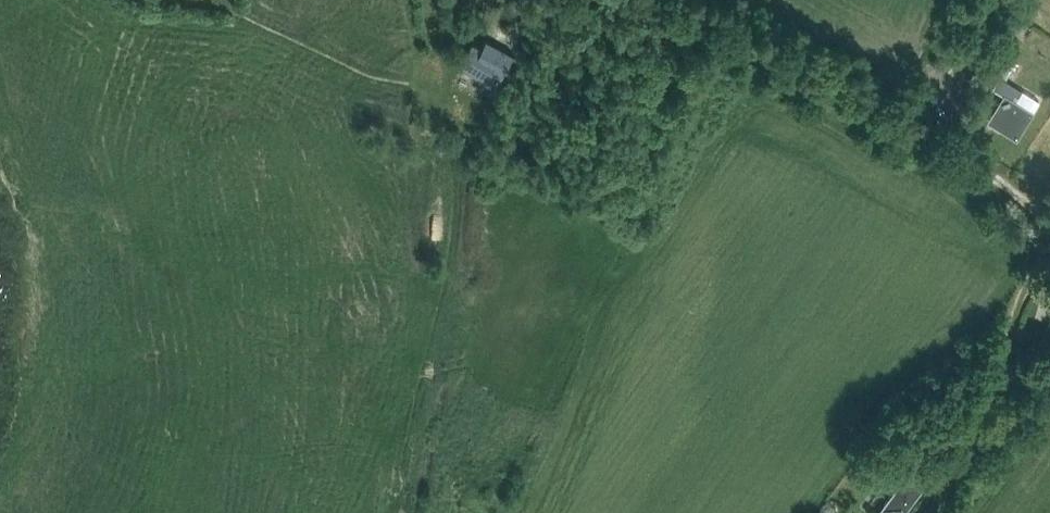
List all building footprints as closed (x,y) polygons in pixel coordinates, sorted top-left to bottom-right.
[(470,47),(458,70),(484,83),(480,91),(481,92),(491,97),(501,77),(512,57),(484,43),(480,52),(470,47)] [(1007,78),(1015,63),(1002,55),(993,69),(1007,78)] [(1005,95),(989,119),(1016,136),(1032,111),(1015,101),(1022,91),(999,76),(993,87),(1005,95)] [(883,487),(892,494),(877,512),(903,512),(922,488),(896,469),(883,487)]
